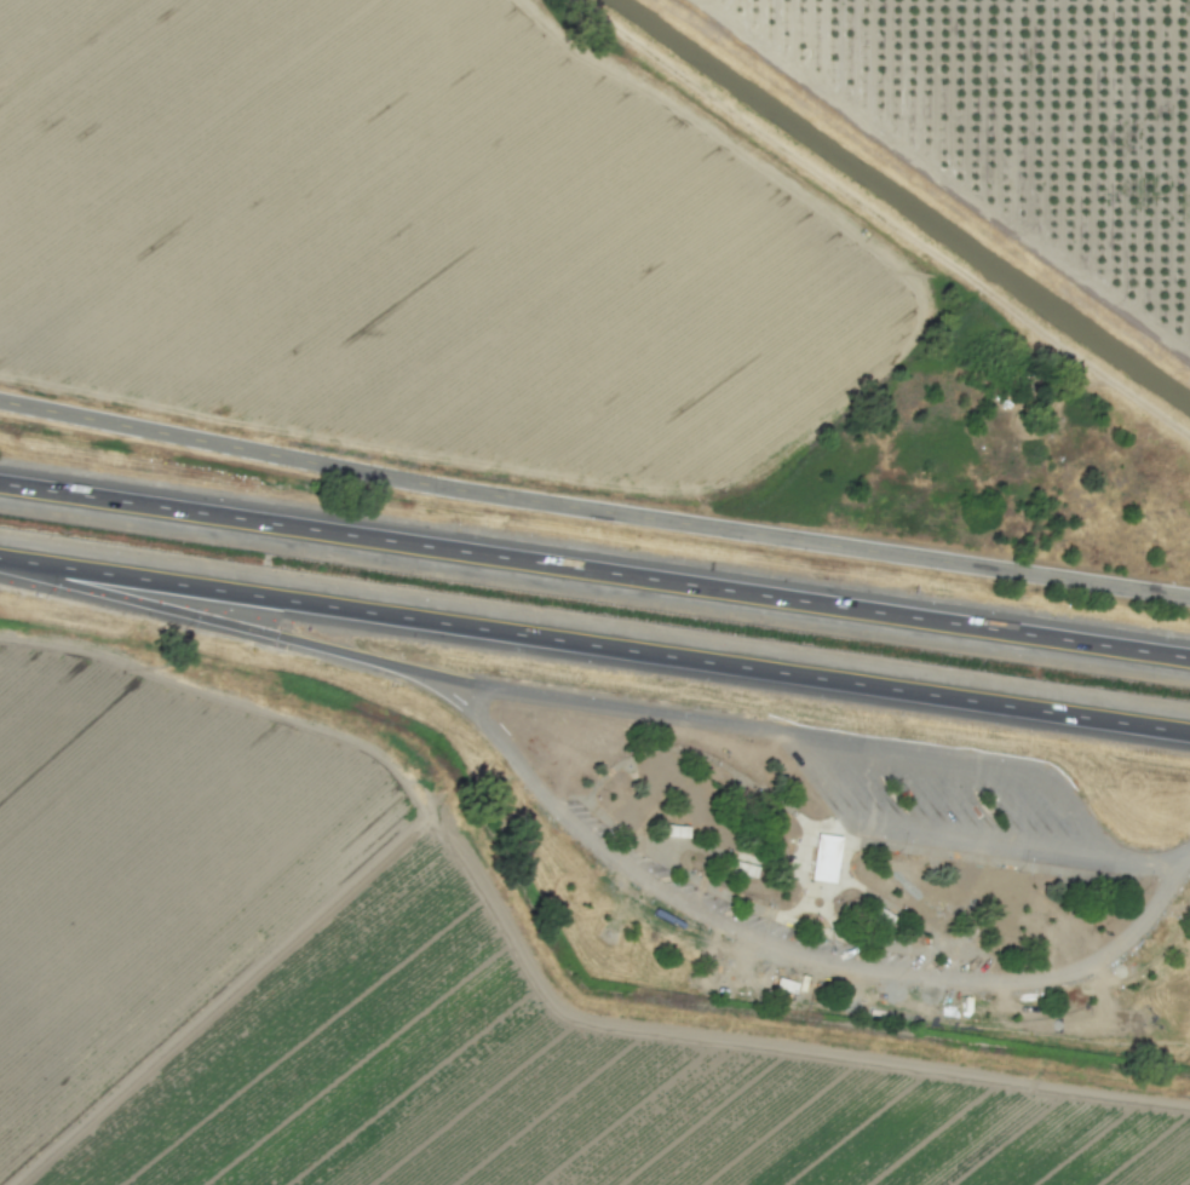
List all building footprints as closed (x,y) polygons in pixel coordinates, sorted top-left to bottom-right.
[(833,882),(838,836),(814,833),(809,880),(833,882)]
